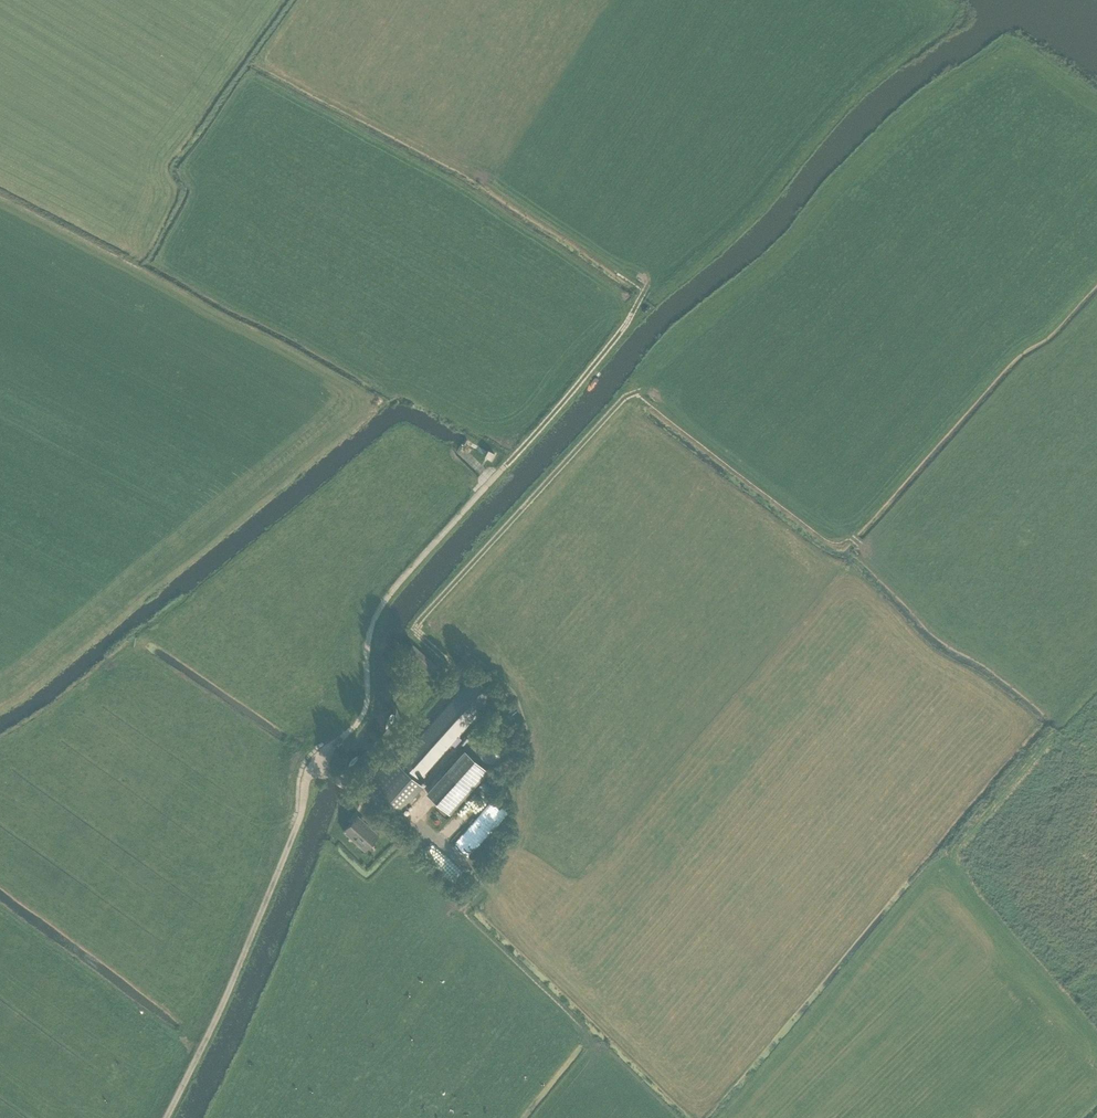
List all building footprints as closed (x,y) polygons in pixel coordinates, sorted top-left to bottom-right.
[(492,459),(495,452),(488,449),(486,455),(492,459)] [(418,780),(494,694),(473,676),(397,762),(391,757),(392,757),(391,757),(365,786),(397,814),(423,785),(418,780)] [(509,750),(509,747),(509,744),(508,741),(506,738),(504,736),(502,734),(499,733),(496,732),(493,731),(490,732),(487,733),(484,734),(482,736),(480,738),(478,741),(477,744),(477,747),(477,750),(478,753),(480,756),(482,758),(484,760),(487,762),(490,763),(493,763),(496,763),(499,762),(502,760),(504,758),(506,756),(508,753),(509,750)] [(426,793),(429,795),(450,815),(465,798),(488,771),(464,750),(426,793)] [(364,850),(379,835),(371,828),(369,830),(355,818),(343,831),(364,850)] [(410,840),(414,835),(407,828),(402,832),(410,840)] [(437,855),(436,864),(444,866),(442,873),(452,875),(456,858),(437,855)]
